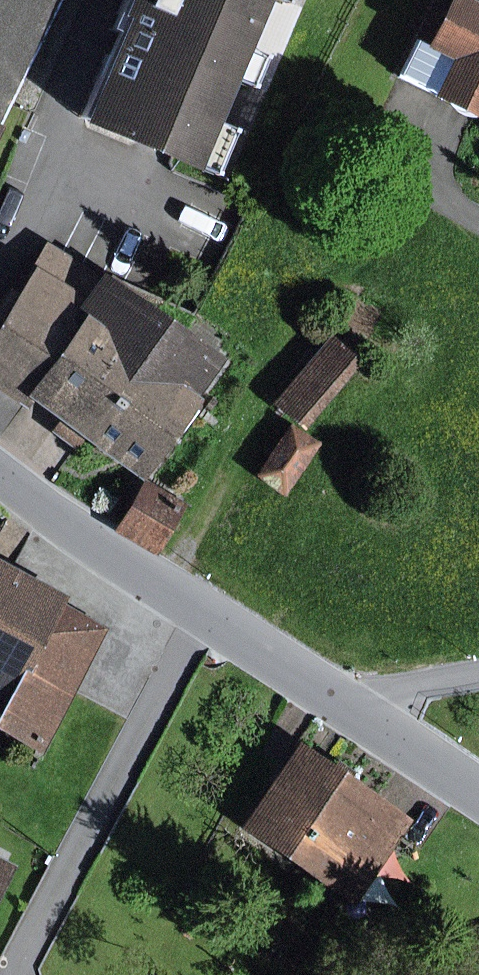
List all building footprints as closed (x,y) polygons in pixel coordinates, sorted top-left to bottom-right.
[(68,0),(0,0),(0,141),(68,0)] [(72,120),(188,169),(260,0),(124,0),(72,120)] [(422,34),(461,54),(440,96),(478,115),(478,0),(439,0),(422,34)] [(44,247),(0,314),(0,394),(20,407),(0,436),(0,438),(54,473),(77,438),(135,476),(213,359),(44,247)] [(341,333),(285,395),(314,421),(370,359),(341,333)] [(331,437),(301,418),(269,468),(298,487),(331,437)] [(193,501),(154,478),(129,520),(168,542),(193,501)] [(52,742),(110,624),(72,605),(79,591),(0,553),(0,697),(14,703),(6,720),(52,742)] [(239,832),(352,904),(406,819),(294,747),(239,832)] [(0,857),(0,902),(18,866),(0,857)]
